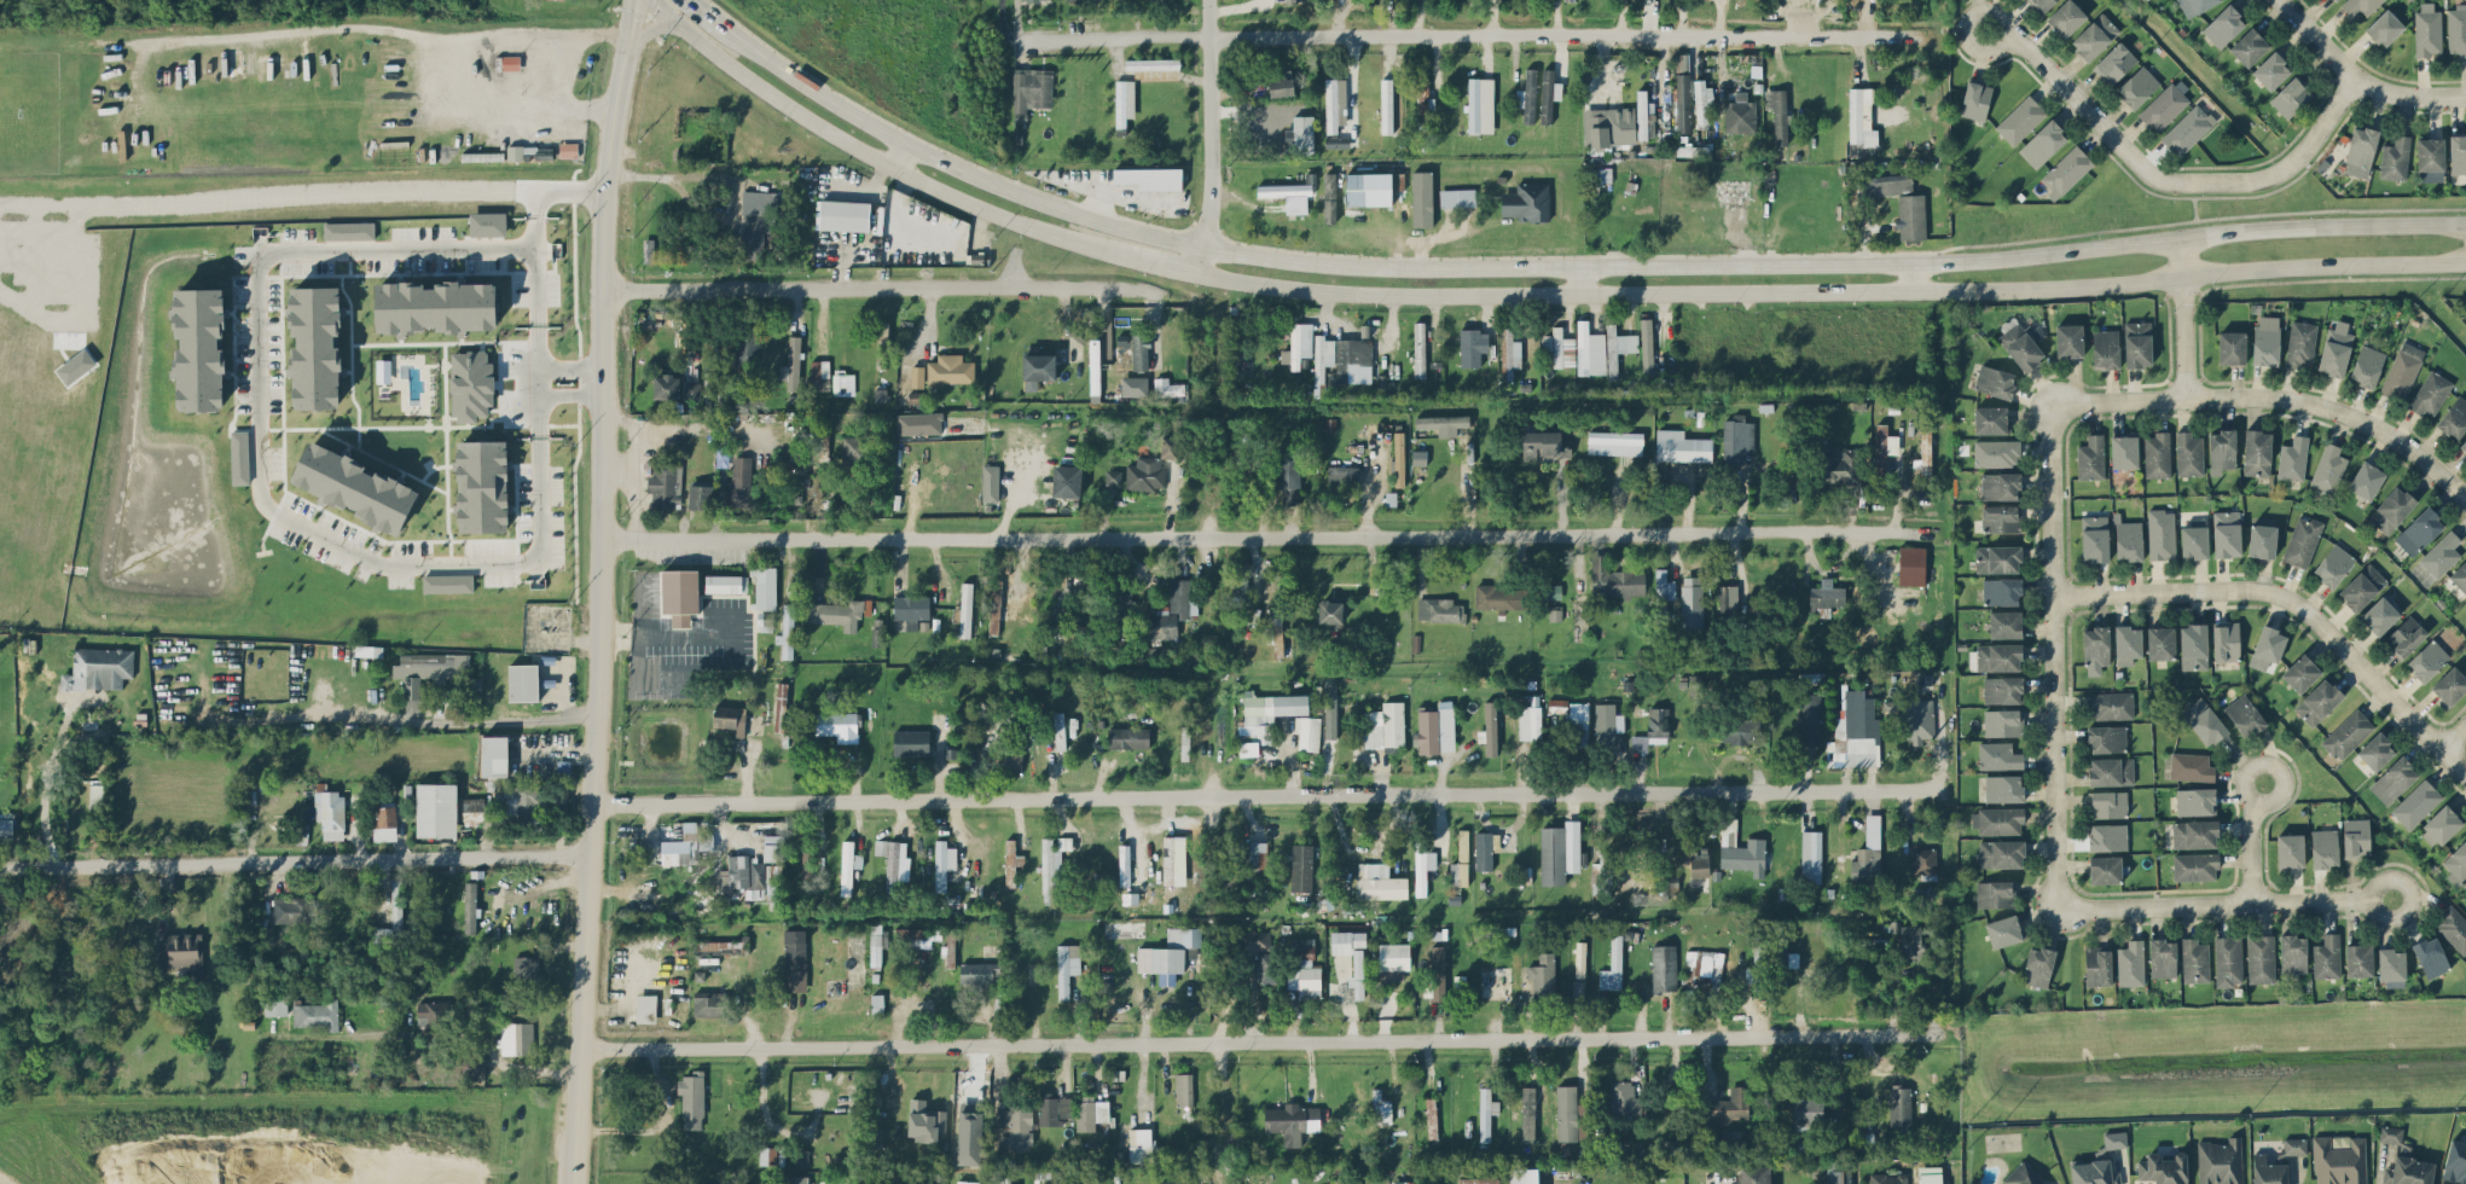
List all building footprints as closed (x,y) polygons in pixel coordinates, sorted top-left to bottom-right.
[(2041,14),(2056,0),(2028,0),(2041,14)] [(2063,38),(2087,16),(2072,0),(2066,0),(2045,19),(2063,38)] [(2187,18),(2221,0),(2178,0),(2187,18)] [(2383,0),(2344,0),(2340,4),(2350,16),(2358,8),(2366,16),(2383,0)] [(2417,56),(2430,56),(2430,52),(2442,52),(2441,10),(2434,10),(2433,2),(2415,2),(2417,56)] [(2201,29),(2219,48),(2246,22),(2229,3),(2201,29)] [(2448,55),(2465,54),(2465,6),(2447,6),(2448,55)] [(2405,27),(2387,8),(2365,29),(2383,48),(2405,27)] [(2070,42),(2088,61),(2120,31),(2102,11),(2070,42)] [(2228,48),(2247,68),(2270,45),(2252,26),(2228,48)] [(2092,67),(2110,86),(2137,59),(2119,40),(2092,67)] [(2251,71),(2270,91),(2292,70),(2274,50),(2251,71)] [(1688,72),(1689,54),(1676,53),(1676,72),(1688,72)] [(520,55),(501,56),(502,70),(520,70),(520,55)] [(2116,89),(2134,109),(2161,83),(2142,64),(2116,89)] [(1051,107),(1052,69),(1013,68),(1012,120),(1027,120),(1027,106),(1051,107)] [(1535,122),(1537,68),(1525,68),(1524,89),(1516,89),(1515,108),(1523,108),(1522,121),(1535,122)] [(1540,122),(1552,123),(1553,99),(1561,99),(1561,82),(1554,82),(1554,69),(1542,68),(1540,122)] [(1675,131),(1689,132),(1690,74),(1676,73),(1675,131)] [(1292,74),(1268,78),(1270,97),(1294,93),(1292,74)] [(2269,100),(2287,119),(2313,94),(2294,76),(2269,100)] [(1468,132),(1493,132),(1494,77),(1468,77),(1468,132)] [(1347,124),(1346,78),(1324,78),(1326,133),(1338,133),(1338,124),(1347,124)] [(1710,104),(1709,78),(1694,79),(1695,123),(1707,123),(1707,104),(1710,104)] [(1134,80),(1116,79),(1115,127),(1126,127),(1126,117),(1134,117),(1134,80)] [(2193,97),(2175,79),(2138,114),(2156,133),(2193,97)] [(1961,116),(1987,120),(1991,84),(1965,81),(1961,116)] [(1871,87),(1849,87),(1849,142),(1864,142),(1864,146),(1877,146),(1877,128),(1870,128),(1871,87)] [(1646,112),(1654,112),(1653,101),(1646,101),(1646,89),(1636,90),(1637,138),(1647,138),(1646,112)] [(1787,145),(1787,89),(1764,89),(1764,109),(1772,108),(1773,145),(1787,145)] [(1756,133),(1757,100),(1746,100),(1746,91),(1734,91),(1734,101),(1725,101),(1724,132),(1756,133)] [(2012,146),(2047,113),(2029,94),(1994,127),(2012,146)] [(2178,157),(2216,122),(2198,102),(2160,138),(2178,157)] [(1583,109),(1585,145),(1635,143),(1634,107),(1583,109)] [(1285,128),(1284,154),(1313,154),(1314,115),(1293,114),(1292,128),(1285,128)] [(2017,150),(2035,169),(2069,137),(2051,118),(2017,150)] [(2344,174),(2370,177),(2377,129),(2351,126),(2344,174)] [(2405,180),(2410,135),(2395,134),(2394,145),(2383,144),(2379,177),(2405,180)] [(1350,146),(1350,135),(1326,136),(1326,147),(1350,146)] [(2450,136),(2450,173),(2465,173),(2465,136),(2450,136)] [(2417,171),(2444,170),(2443,138),(2417,138),(2417,171)] [(2094,163),(2076,144),(2040,178),(2051,190),(2047,194),(2054,201),(2094,163)] [(507,159),(523,159),(523,145),(507,145),(507,159)] [(1709,155),(1709,146),(1676,145),(1676,155),(1709,155)] [(1112,168),(1113,183),(1139,183),(1139,190),(1182,189),(1181,167),(1112,168)] [(1432,171),(1412,171),(1412,227),(1433,226),(1432,171)] [(1872,194),(1912,192),(1911,173),(1871,175),(1872,194)] [(1750,178),(1719,179),(1719,205),(1751,204),(1750,178)] [(1871,195),(1871,180),(1858,180),(1859,196),(1871,195)] [(1550,182),(1517,182),(1516,192),(1501,192),(1501,215),(1518,215),(1518,221),(1549,221),(1550,182)] [(1312,183),(1257,184),(1257,196),(1285,196),(1286,213),(1307,213),(1307,195),(1312,195),(1312,183)] [(1439,207),(1475,206),(1475,188),(1439,189),(1439,207)] [(777,191),(742,190),(742,214),(747,214),(746,230),(741,230),(741,258),(763,259),(764,231),(777,231),(777,191)] [(1924,194),(1897,194),(1898,227),(1899,227),(1899,239),(1925,238),(1924,194)] [(869,230),(869,201),(819,199),(818,228),(869,230)] [(506,211),(470,212),(470,236),(506,235),(506,211)] [(375,239),(375,221),(324,222),(324,239),(375,239)] [(644,261),(654,261),(653,238),(643,239),(644,261)] [(376,282),(376,333),(424,333),(424,325),(437,325),(437,333),(465,333),(465,328),(496,328),(496,282),(436,282),(436,288),(424,288),(424,282),(376,282)] [(340,408),(340,346),(334,346),(334,334),(340,334),(341,286),(289,286),(289,335),(297,335),(296,347),(289,347),(289,375),(294,375),(294,408),(340,408)] [(224,410),(225,348),(218,348),(218,337),(224,337),(225,288),(173,288),(172,317),(174,317),(174,337),(181,337),(181,349),(173,349),(173,377),(178,377),(177,410),(224,410)] [(2278,365),(2280,316),(2255,315),(2253,364),(2278,365)] [(1652,318),(1639,318),(1641,373),(1654,373),(1652,318)] [(1588,333),(1588,319),(1576,319),(1578,374),(1607,373),(1605,333),(1588,333)] [(2316,370),(2342,377),(2354,333),(2346,331),(2349,322),(2336,319),(2334,328),(2328,326),(2316,370)] [(1997,337),(2024,372),(2046,356),(2018,320),(1997,337)] [(878,346),(888,347),(888,322),(879,321),(878,346)] [(1414,377),(1425,377),(1425,321),(1413,321),(1414,377)] [(2152,366),(2151,321),(2124,322),(2126,367),(2152,366)] [(2312,368),(2315,323),(2289,321),(2286,366),(2312,368)] [(1290,323),(1290,349),(1281,349),(1281,362),(1290,362),(1290,370),(1300,370),(1300,356),(1312,356),(1312,323),(1290,323)] [(1618,377),(1617,352),(1639,352),(1638,333),(1616,334),(1615,323),(1606,324),(1608,378),(1618,377)] [(735,365),(757,366),(758,324),(735,324),(735,365)] [(2083,356),(2082,324),(2055,325),(2056,357),(2083,356)] [(1575,366),(1574,337),(1562,338),(1562,326),(1552,326),(1553,366),(1575,366)] [(1521,340),(1513,340),(1512,327),(1506,327),(1507,377),(1512,377),(1512,367),(1521,367),(1521,340)] [(1460,367),(1481,366),(1480,352),(1489,351),(1488,329),(1460,330),(1460,367)] [(2093,330),(2093,368),(2119,368),(2119,329),(2093,330)] [(2218,363),(2244,363),(2245,332),(2219,331),(2218,363)] [(1149,369),(1148,333),(1132,333),(1133,370),(1149,369)] [(1334,365),(1335,339),(1326,339),(1326,334),(1315,334),(1314,381),(1324,381),(1324,364),(1334,365)] [(1552,349),(1552,334),(1543,334),(1542,349),(1552,349)] [(788,364),(779,364),(779,380),(787,380),(787,390),(798,390),(800,335),(789,335),(788,364)] [(1100,394),(1099,339),(1089,339),(1089,394),(1100,394)] [(1336,382),(1371,382),(1372,339),(1336,339),(1336,382)] [(2425,350),(2401,340),(2379,392),(2403,402),(2425,350)] [(2373,388),(2386,353),(2361,343),(2348,379),(2373,388)] [(453,351),(452,422),(477,422),(477,415),(488,415),(488,405),(494,405),(494,362),(487,362),(487,351),(453,351)] [(927,382),(974,382),(974,361),(962,361),(962,353),(937,354),(937,361),(927,361),(927,382)] [(1037,390),(1037,380),(1056,379),(1055,354),(1023,354),(1023,390),(1037,390)] [(377,382),(391,382),(391,359),(376,359),(377,382)] [(829,360),(810,360),(811,390),(829,390),(829,360)] [(2016,374),(1980,363),(1973,389),(2009,399),(2016,374)] [(924,365),(910,365),(910,387),(924,387),(924,365)] [(2421,415),(2424,410),(2433,415),(2453,382),(2431,369),(2408,407),(2421,415)] [(854,395),(854,371),(834,371),(833,394),(854,395)] [(654,398),(678,399),(679,375),(654,374),(654,398)] [(1183,395),(1183,383),(1169,383),(1168,377),(1154,377),(1155,396),(1183,395)] [(700,382),(685,381),(684,397),(699,398),(700,382)] [(875,402),(889,399),(887,387),(873,389),(875,402)] [(2459,395),(2435,423),(2456,440),(2465,427),(2465,400),(2459,395)] [(2008,434),(2008,407),(1975,406),(1974,433),(2008,434)] [(897,413),(898,434),(942,433),(941,412),(897,413)] [(1754,421),(1744,421),(1744,413),(1732,413),(1732,419),(1723,419),(1722,462),(1744,462),(1744,453),(1753,453),(1754,421)] [(1415,428),(1438,427),(1438,436),(1469,436),(1469,415),(1415,416),(1415,428)] [(1898,435),(1887,435),(1887,423),(1876,423),(1875,473),(1885,474),(1886,453),(1898,453),(1898,435)] [(1930,424),(1920,424),(1921,479),(1931,479),(1930,424)] [(1684,429),(1656,429),(1656,460),(1712,461),(1712,438),(1684,437),(1684,429)] [(231,430),(232,484),(249,484),(248,430),(231,430)] [(2177,475),(2203,475),(2202,437),(2192,437),(2191,430),(2176,431),(2177,475)] [(2210,474),(2222,474),(2222,468),(2235,467),(2235,430),(2209,431),(2210,474)] [(2245,430),(2243,474),(2269,475),(2271,431),(2245,430)] [(1395,486),(1405,486),(1404,431),(1394,431),(1395,486)] [(1522,433),(1523,463),(1537,462),(1537,457),(1571,456),(1570,431),(1522,433)] [(1587,453),(1643,454),(1643,432),(1588,431),(1587,453)] [(2077,445),(2078,478),(2104,478),(2103,433),(2087,434),(2087,445),(2077,445)] [(2145,477),(2171,476),(2170,433),(2144,433),(2145,477)] [(2302,480),(2309,436),(2293,434),(2292,445),(2281,444),(2276,476),(2302,480)] [(867,435),(842,436),(842,465),(868,464),(867,435)] [(2111,436),(2111,467),(2138,467),(2137,435),(2111,436)] [(1974,440),(1974,466),(2019,465),(2019,439),(1974,440)] [(419,488),(366,468),(368,463),(308,440),(292,483),(320,493),(318,500),(402,532),(419,488)] [(456,531),(508,531),(508,440),(457,440),(457,459),(456,459),(456,531)] [(2340,446),(2326,441),(2309,484),(2334,494),(2348,458),(2337,454),(2340,446)] [(1859,483),(1860,448),(1839,448),(1839,446),(1822,446),(1821,483),(1859,483)] [(1426,465),(1427,450),(1412,449),(1412,465),(1426,465)] [(1300,504),(1298,452),(1277,452),(1279,504),(1300,504)] [(750,505),(751,456),(731,455),(730,505),(750,505)] [(1136,464),(1126,464),(1125,489),(1163,490),(1164,457),(1136,457),(1136,464)] [(2371,501),(2386,472),(2362,459),(2347,488),(2371,501)] [(682,461),(653,461),(653,474),(649,474),(648,506),(680,507),(682,461)] [(1052,496),(1080,497),(1081,465),(1053,464),(1052,496)] [(982,501),(998,501),(999,465),(983,465),(982,501)] [(1327,483),(1358,483),(1358,466),(1328,465),(1327,483)] [(1105,484),(1121,485),(1121,470),(1105,469),(1105,484)] [(1982,499),(2019,499),(2019,472),(1981,473),(1982,499)] [(712,484),(689,483),(688,508),(712,509),(712,484)] [(2388,535),(2416,501),(2396,484),(2367,518),(2388,535)] [(1982,531),(2020,532),(2021,505),(1982,504),(1982,531)] [(2445,524),(2427,505),(2394,538),(2412,556),(2445,524)] [(2149,559),(2175,558),(2174,509),(2148,510),(2149,559)] [(2214,556),(2240,556),(2240,510),(2213,511),(2214,556)] [(2142,521),(2120,522),(2120,512),(2115,512),(2116,559),(2142,558),(2142,521)] [(2323,523),(2298,514),(2282,559),(2307,568),(2323,523)] [(2108,560),(2108,515),(2081,515),(2082,561),(2108,560)] [(2248,556),(2275,557),(2276,525),(2250,524),(2248,556)] [(2182,558),(2208,558),(2207,526),(2181,526),(2182,558)] [(2419,559),(2437,578),(2461,555),(2453,547),(2461,540),(2451,529),(2419,559)] [(2334,588),(2355,557),(2333,542),(2312,573),(2334,588)] [(1898,584),(1924,585),(1925,546),(1899,545),(1898,584)] [(1975,545),(1976,573),(2020,572),(2020,545),(1975,545)] [(1608,571),(1608,554),(1591,554),(1592,596),(1645,594),(1644,570),(1608,571)] [(2465,595),(2465,559),(2448,575),(2465,595)] [(1248,600),(1246,562),(1232,563),(1233,601),(1248,600)] [(2337,592),(2355,612),(2388,581),(2370,562),(2337,592)] [(776,567),(755,566),(754,609),(776,609),(776,567)] [(1667,567),(1657,568),(1658,599),(1675,599),(1675,580),(1667,580),(1667,567)] [(698,569),(662,570),(662,613),(671,613),(672,627),(690,626),(690,612),(699,612),(698,569)] [(423,574),(423,593),(473,592),(473,573),(423,574)] [(705,592),(747,592),(747,574),(705,575),(705,592)] [(1703,629),(1701,575),(1680,576),(1682,629),(1703,629)] [(1809,586),(1809,608),(1845,607),(1844,586),(1832,586),(1832,577),(1820,577),(1821,586),(1809,586)] [(1189,578),(1169,578),(1170,606),(1155,606),(1155,614),(1147,614),(1148,638),(1177,637),(1177,619),(1190,618),(1189,578)] [(2020,578),(1983,578),(1983,604),(2020,604),(2020,578)] [(989,634),(999,634),(998,620),(1008,620),(1008,599),(1026,599),(1026,581),(989,581),(989,634)] [(959,637),(971,637),(973,582),(961,582),(959,637)] [(1545,597),(1560,598),(1561,584),(1546,583),(1545,597)] [(1475,584),(1475,608),(1497,608),(1497,609),(1522,610),(1523,588),(1494,587),(1494,584),(1475,584)] [(1719,615),(1739,615),(1738,585),(1718,585),(1719,615)] [(1131,592),(1105,592),(1106,639),(1132,638),(1131,592)] [(929,594),(894,595),(894,630),(926,629),(926,619),(930,619),(929,594)] [(2359,617),(2378,636),(2400,614),(2382,595),(2359,617)] [(1418,620),(1464,620),(1464,603),(1453,603),(1453,597),(1418,597),(1418,620)] [(810,602),(809,622),(843,623),(843,632),(856,632),(857,615),(870,615),(871,599),(848,598),(848,603),(810,602)] [(1319,623),(1344,623),(1345,601),(1319,600),(1319,623)] [(775,634),(775,642),(782,643),(781,658),(794,658),(796,604),(783,603),(782,634),(775,634)] [(2022,637),(2021,610),(1989,611),(1990,638),(2022,637)] [(773,631),(773,611),(760,611),(760,630),(773,631)] [(2428,633),(2410,614),(2382,641),(2400,660),(2428,633)] [(1061,643),(1095,644),(1096,623),(1061,622),(1061,643)] [(2239,622),(2213,622),(2213,661),(2239,660),(2239,622)] [(2181,669),(2207,668),(2206,624),(2181,624),(2181,669)] [(2278,663),(2287,633),(2262,625),(2252,654),(2278,663)] [(2142,656),(2141,626),(2115,626),(2116,664),(2133,664),(2132,657),(2142,656)] [(2174,626),(2148,627),(2148,659),(2174,659),(2174,626)] [(2083,628),(2085,675),(2101,675),(2101,664),(2110,664),(2108,627),(2083,628)] [(2451,657),(2432,638),(2405,663),(2423,683),(2451,657)] [(2022,670),(2022,644),(1970,645),(1970,671),(2022,670)] [(122,690),(123,677),(132,677),(134,648),(74,646),(73,673),(61,672),(60,687),(122,690)] [(2322,672),(2303,652),(2281,674),(2299,694),(2322,672)] [(470,653),(400,653),(400,664),(393,664),(393,677),(405,677),(405,698),(420,698),(420,679),(446,679),(446,674),(470,674),(470,653)] [(508,664),(509,700),(538,700),(538,664),(508,664)] [(2448,707),(2465,690),(2465,678),(2453,665),(2430,687),(2448,707)] [(1984,702),(2022,703),(2023,676),(1984,676),(1984,702)] [(481,677),(464,677),(464,691),(480,691),(481,677)] [(2344,697),(2325,677),(2293,707),(2311,726),(2344,697)] [(1827,766),(1880,765),(1879,717),(1874,717),(1874,697),(1863,697),(1863,688),(1844,689),(1844,708),(1835,708),(1835,740),(1826,740),(1827,766)] [(1253,695),(1253,689),(1244,689),(1244,725),(1238,725),(1238,734),(1258,734),(1258,743),(1272,742),(1272,714),(1309,714),(1308,694),(1253,695)] [(1073,692),(1074,741),(1085,741),(1083,692),(1073,692)] [(2133,718),(2132,692),(2088,693),(2088,719),(2133,718)] [(2266,723),(2244,692),(2223,707),(2245,738),(2266,723)] [(1820,744),(1821,693),(1798,693),(1797,744),(1820,744)] [(2206,747),(2228,731),(2201,695),(2180,711),(2206,747)] [(1567,699),(1549,698),(1549,712),(1567,712),(1567,699)] [(1403,700),(1382,701),(1383,710),(1363,711),(1364,747),(1404,746),(1403,700)] [(1417,708),(1418,732),(1415,732),(1416,752),(1454,751),(1453,700),(1437,701),(1437,707),(1417,708)] [(1496,700),(1484,701),(1485,730),(1477,731),(1477,742),(1485,741),(1485,756),(1498,755),(1496,700)] [(1588,702),(1571,702),(1571,745),(1588,745),(1588,702)] [(1615,702),(1594,703),(1595,744),(1615,744),(1615,730),(1623,730),(1623,714),(1615,714),(1615,702)] [(735,736),(745,736),(746,706),(714,705),(714,727),(735,727),(735,736)] [(1518,705),(1519,739),(1541,738),(1540,705),(1518,705)] [(1647,736),(1669,735),(1668,707),(1647,708),(1647,736)] [(2321,741),(2339,760),(2375,727),(2357,707),(2321,741)] [(1984,736),(2023,735),(2022,708),(1983,710),(1984,736)] [(1899,709),(1899,738),(1912,738),(1912,745),(1922,745),(1922,738),(1932,738),(1933,710),(1899,709)] [(862,713),(814,711),(814,733),(838,733),(837,742),(857,743),(857,724),(862,724),(862,713)] [(1055,749),(1065,749),(1063,711),(1053,712),(1055,749)] [(1319,751),(1320,717),(1299,716),(1298,750),(1319,751)] [(1763,718),(1722,716),(1721,742),(1762,744),(1763,718)] [(1018,735),(1019,722),(1004,721),(1003,734),(1018,735)] [(2089,752),(2126,751),(2125,725),(2088,726),(2089,752)] [(1149,748),(1149,728),(1108,727),(1108,748),(1149,748)] [(930,754),(929,730),(893,731),(894,755),(930,754)] [(2397,751),(2378,731),(2356,752),(2374,771),(2397,751)] [(508,776),(508,735),(482,735),(481,775),(508,776)] [(1630,751),(1648,752),(1648,735),(1630,735),(1630,751)] [(1258,755),(1258,741),(1239,742),(1239,756),(1258,755)] [(2023,768),(2023,753),(2012,753),(2012,741),(1979,742),(1979,768),(2023,768)] [(1022,745),(989,746),(990,765),(1022,765),(1022,745)] [(2215,780),(2215,765),(2209,765),(2209,753),(2171,752),(2170,779),(2215,780)] [(2419,774),(2401,755),(2368,786),(2386,805),(2419,774)] [(2134,784),(2133,757),(2088,758),(2089,785),(2134,784)] [(569,761),(558,760),(557,775),(569,776),(569,761)] [(1985,775),(1985,802),(2023,801),(2022,774),(1985,775)] [(2443,796),(2424,777),(2390,811),(2409,830),(2443,796)] [(457,783),(417,782),(416,836),(456,837),(457,783)] [(103,784),(90,783),(89,805),(102,806),(103,784)] [(538,783),(505,784),(505,813),(539,812),(538,783)] [(2177,814),(2215,814),(2215,788),(2176,789),(2177,814)] [(2090,817),(2127,817),(2126,790),(2090,791),(2090,817)] [(322,839),(345,839),(344,791),(315,792),(315,821),(322,821),(322,839)] [(485,819),(484,797),(463,797),(463,819),(485,819)] [(2418,831),(2435,848),(2463,822),(2446,804),(2418,831)] [(372,806),(373,840),(397,839),(395,805),(372,806)] [(2023,833),(2022,807),(1973,808),(1974,834),(2023,833)] [(1879,814),(1865,814),(1866,847),(1857,847),(1857,859),(1850,859),(1851,881),(1880,881),(1879,814)] [(13,839),(13,818),(0,818),(0,839),(13,839)] [(2343,819),(2344,856),(2370,856),(2369,818),(2343,819)] [(1540,827),(1541,884),(1565,884),(1565,871),(1580,871),(1579,820),(1564,820),(1564,826),(1540,827)] [(2173,848),(2218,847),(2218,820),(2172,821),(2173,848)] [(699,863),(699,849),(714,849),(713,821),(682,822),(683,840),(660,840),(661,864),(699,863)] [(2127,823),(2089,824),(2089,850),(2127,850),(2127,823)] [(2338,866),(2337,828),(2311,829),(2312,867),(2338,866)] [(1468,829),(1458,829),(1458,861),(1468,860),(1468,829)] [(1821,830),(1801,830),(1800,882),(1820,882),(1821,830)] [(1492,831),(1475,831),(1476,870),(1492,870),(1492,831)] [(1752,869),(1752,877),(1764,877),(1765,837),(1746,837),(1746,846),(1735,846),(1735,833),(1721,833),(1720,868),(1752,869)] [(782,861),(782,835),(764,834),(763,861),(782,861)] [(2304,866),(2303,834),(2276,834),(2277,867),(2304,866)] [(1173,884),(1173,836),(1163,836),(1163,884),(1173,884)] [(1061,875),(1061,849),(1070,849),(1070,837),(1058,837),(1058,848),(1052,848),(1052,837),(1041,837),(1042,900),(1053,900),(1053,875),(1061,875)] [(1006,886),(1016,886),(1015,865),(1024,864),(1024,854),(1016,854),(1015,838),(1004,838),(1006,886)] [(934,891),(946,891),(946,869),(955,869),(956,847),(946,847),(946,839),(935,839),(934,891)] [(2450,871),(2446,875),(2455,885),(2465,875),(2465,839),(2441,861),(2450,871)] [(853,853),(854,840),(842,840),(840,895),(851,895),(852,867),(862,868),(862,854),(853,853)] [(909,880),(910,855),(906,855),(906,841),(875,840),(874,854),(886,855),(885,895),(896,895),(896,879),(909,880)] [(1979,866),(2023,867),(2024,841),(1979,840),(1979,866)] [(1249,867),(1266,867),(1266,841),(1249,841),(1249,867)] [(801,882),(811,882),(812,843),(802,843),(801,882)] [(1312,891),(1313,844),(1292,843),(1291,890),(1312,891)] [(1912,848),(1912,874),(1937,873),(1936,847),(1912,848)] [(1427,868),(1435,868),(1436,851),(1415,850),(1414,896),(1426,896),(1427,868)] [(1690,851),(1691,876),(1709,876),(1708,850),(1690,851)] [(2174,854),(2174,880),(2218,879),(2217,853),(2174,854)] [(719,887),(749,886),(748,854),(728,855),(728,869),(718,869),(719,887)] [(2120,855),(2089,856),(2090,883),(2121,882),(2120,855)] [(767,861),(750,862),(751,888),(768,887),(768,900),(781,899),(780,869),(767,869),(767,861)] [(1450,861),(1450,884),(1467,885),(1468,862),(1450,861)] [(1389,862),(1358,862),(1358,897),(1407,898),(1407,877),(1389,877),(1389,862)] [(2016,906),(2015,880),(1976,881),(1977,907),(2016,906)] [(477,881),(465,881),(464,933),(476,933),(477,881)] [(273,897),(274,923),(314,921),(313,896),(273,897)] [(2465,952),(2465,920),(2451,904),(2432,923),(2463,955),(2465,952)] [(1992,948),(2023,939),(2015,913),(1984,923),(1992,948)] [(870,965),(881,966),(882,944),(885,944),(886,923),(870,922),(870,965)] [(1921,959),(1922,925),(1900,925),(1899,959),(1921,959)] [(1137,947),(1137,971),(1159,971),(1159,985),(1175,985),(1175,971),(1184,971),(1184,946),(1201,946),(1201,927),(1167,927),(1167,947),(1137,947)] [(929,947),(929,938),(942,938),(942,928),(905,928),(905,946),(929,947)] [(805,929),(784,929),(785,990),(806,990),(805,929)] [(1330,953),(1352,954),(1352,946),(1366,946),(1366,931),(1331,930),(1330,953)] [(1270,949),(1269,931),(1243,932),(1244,949),(1270,949)] [(203,978),(201,932),(166,933),(166,966),(187,966),(187,979),(203,978)] [(2339,932),(2323,932),(2323,944),(2313,944),(2313,977),(2340,977),(2339,932)] [(1622,934),(1611,934),(1610,969),(1599,969),(1599,988),(1621,988),(1622,934)] [(2274,934),(2247,935),(2248,982),(2274,982),(2274,934)] [(2307,973),(2306,934),(2280,935),(2281,973),(2307,973)] [(2412,945),(2426,979),(2450,968),(2435,934),(2412,945)] [(1753,967),(1748,967),(1748,990),(1765,990),(1766,935),(1754,935),(1753,967)] [(2215,936),(2216,985),(2242,985),(2240,935),(2215,936)] [(1798,967),(1798,952),(1787,952),(1787,937),(1778,936),(1776,988),(1787,989),(1788,966),(1798,967)] [(1320,967),(1314,967),(1313,937),(1290,938),(1291,966),(1286,966),(1287,988),(1297,988),(1298,997),(1321,997),(1320,967)] [(2209,981),(2208,943),(2197,943),(2197,937),(2182,937),(2183,982),(2209,981)] [(2143,939),(2127,939),(2127,947),(2117,947),(2118,985),(2144,985),(2143,939)] [(2150,939),(2151,977),(2176,976),(2176,939),(2150,939)] [(694,940),(693,952),(748,953),(748,941),(694,940)] [(1586,941),(1577,941),(1575,976),(1584,977),(1586,941)] [(1409,942),(1378,943),(1379,969),(1410,969),(1409,942)] [(1057,944),(1058,999),(1069,999),(1069,973),(1080,973),(1079,943),(1057,944)] [(1676,944),(1651,945),(1652,991),(1677,990),(1676,944)] [(2345,944),(2346,976),(2372,976),(2371,944),(2345,944)] [(1423,999),(1445,998),(1443,945),(1430,946),(1431,980),(1422,981),(1423,999)] [(2046,988),(2056,950),(2040,946),(2039,949),(2030,947),(2021,981),(2046,988)] [(1363,948),(1352,948),(1353,975),(1349,975),(1349,987),(1353,987),(1354,998),(1364,998),(1363,948)] [(2086,986),(2112,985),(2110,948),(2085,948),(2086,986)] [(2380,949),(2380,987),(2405,987),(2404,948),(2380,949)] [(1723,952),(1687,949),(1685,966),(1699,967),(1699,975),(1687,974),(1685,994),(1719,996),(1723,952)] [(1273,981),(1272,951),(1256,952),(1257,981),(1273,981)] [(1555,996),(1554,951),(1539,952),(1539,964),(1528,965),(1529,997),(1555,996)] [(537,978),(538,956),(514,956),(513,978),(537,978)] [(960,985),(998,986),(999,962),(960,961),(960,985)] [(728,991),(694,991),(693,1015),(727,1016),(728,991)] [(655,1023),(656,994),(637,994),(636,1022),(655,1023)] [(883,1012),(883,994),(872,994),(872,1012),(883,1012)] [(338,1030),(338,997),(324,997),(324,1003),(293,1004),(293,1026),(328,1026),(328,1031),(338,1030)] [(287,998),(264,999),(265,1015),(288,1014),(287,998)] [(418,1026),(453,1025),(452,1000),(417,1001),(418,1026)] [(533,1021),(499,1022),(499,1045),(501,1045),(501,1054),(533,1053),(533,1021)] [(704,1069),(692,1069),(692,1077),(678,1076),(677,1093),(683,1093),(682,1128),(703,1129),(704,1069)] [(1192,1105),(1192,1072),(1175,1073),(1176,1106),(1192,1105)] [(1611,1081),(1612,1117),(1642,1116),(1641,1097),(1634,1097),(1633,1080),(1611,1081)] [(1558,1140),(1587,1139),(1587,1122),(1578,1122),(1577,1084),(1556,1085),(1558,1140)] [(1910,1084),(1889,1084),(1890,1125),(1911,1125),(1910,1084)] [(1730,1098),(1706,1099),(1706,1121),(1749,1120),(1749,1085),(1730,1085),(1730,1098)] [(1536,1086),(1522,1086),(1521,1141),(1535,1141),(1536,1086)] [(1479,1142),(1490,1142),(1490,1114),(1499,1114),(1499,1100),(1490,1100),(1490,1087),(1479,1087),(1479,1142)] [(1373,1088),(1372,1122),(1391,1122),(1392,1098),(1381,1098),(1381,1088),(1373,1088)] [(1844,1089),(1829,1089),(1830,1115),(1845,1115),(1844,1089)] [(1063,1117),(1072,1117),(1073,1097),(1051,1096),(1051,1092),(1039,1091),(1038,1124),(1063,1125),(1063,1117)] [(1076,1131),(1095,1130),(1095,1121),(1109,1120),(1109,1100),(1093,1100),(1093,1096),(1076,1097),(1076,1131)] [(1437,1138),(1436,1097),(1426,1098),(1427,1138),(1437,1138)] [(1792,1098),(1793,1130),(1823,1130),(1822,1097),(1792,1098)] [(908,1138),(945,1139),(946,1110),(926,1109),(926,1098),(909,1098),(908,1138)] [(1264,1108),(1265,1132),(1283,1131),(1284,1146),(1301,1146),(1301,1131),(1320,1130),(1320,1106),(1299,1106),(1298,1101),(1285,1101),(1285,1107),(1264,1108)] [(957,1164),(981,1165),(983,1103),(959,1102),(957,1164)] [(996,1149),(1031,1150),(1032,1105),(1008,1105),(1008,1109),(999,1109),(998,1123),(1009,1123),(1009,1135),(997,1135),(996,1149)] [(2408,1158),(2410,1142),(2401,1141),(2403,1127),(2380,1125),(2378,1145),(2395,1147),(2393,1167),(2384,1167),(2382,1183),(2431,1183),(2434,1160),(2408,1158)] [(882,1129),(869,1128),(868,1147),(881,1148),(882,1129)] [(1154,1128),(1129,1128),(1129,1162),(1154,1161),(1154,1128)] [(1723,1150),(1742,1149),(1740,1130),(1722,1130),(1723,1150)] [(2104,1149),(2127,1148),(2126,1131),(2103,1132),(2104,1149)] [(2349,1137),(2350,1147),(2330,1147),(2330,1135),(2313,1136),(2314,1183),(2367,1183),(2365,1136),(2349,1137)] [(2242,1136),(2228,1136),(2228,1141),(2198,1142),(2198,1183),(2243,1183),(2242,1136)] [(2441,1176),(2465,1182),(2465,1141),(2450,1138),(2441,1176)] [(759,1164),(777,1164),(778,1147),(759,1146),(759,1164)] [(1108,1162),(1119,1163),(1120,1151),(1108,1151),(1108,1162)] [(2186,1151),(2175,1151),(2175,1158),(2161,1159),(2160,1151),(2146,1152),(2146,1160),(2137,1160),(2138,1179),(2155,1179),(2155,1183),(2187,1183),(2186,1151)] [(2253,1152),(2254,1183),(2287,1183),(2287,1163),(2267,1163),(2266,1152),(2253,1152)] [(2022,1159),(2002,1180),(2006,1183),(2040,1183),(2045,1179),(2022,1159)] [(2120,1170),(2111,1171),(2110,1159),(2070,1162),(2072,1183),(2121,1183),(2120,1170)] [(1770,1165),(1739,1166),(1739,1183),(1736,1183),(1770,1183),(1770,1165)] [(1941,1166),(1918,1166),(1918,1183),(1942,1183),(1941,1166)] [(1538,1167),(1509,1168),(1509,1183),(1538,1183),(1538,1167)] [(1843,1169),(1827,1170),(1827,1183),(1843,1183),(1843,1169)] [(1907,1173),(1869,1173),(1870,1183),(1907,1183),(1907,1173)] [(789,1175),(789,1183),(808,1183),(808,1175),(789,1175)]
